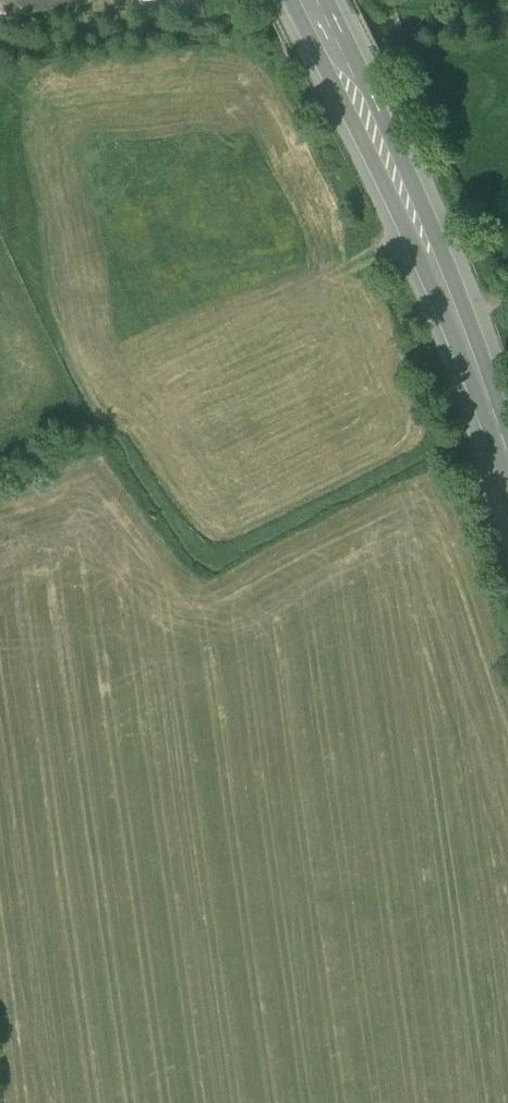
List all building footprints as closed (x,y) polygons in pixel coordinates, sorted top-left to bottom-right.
[(89,3),(88,0),(0,0),(0,16),(89,3)]
